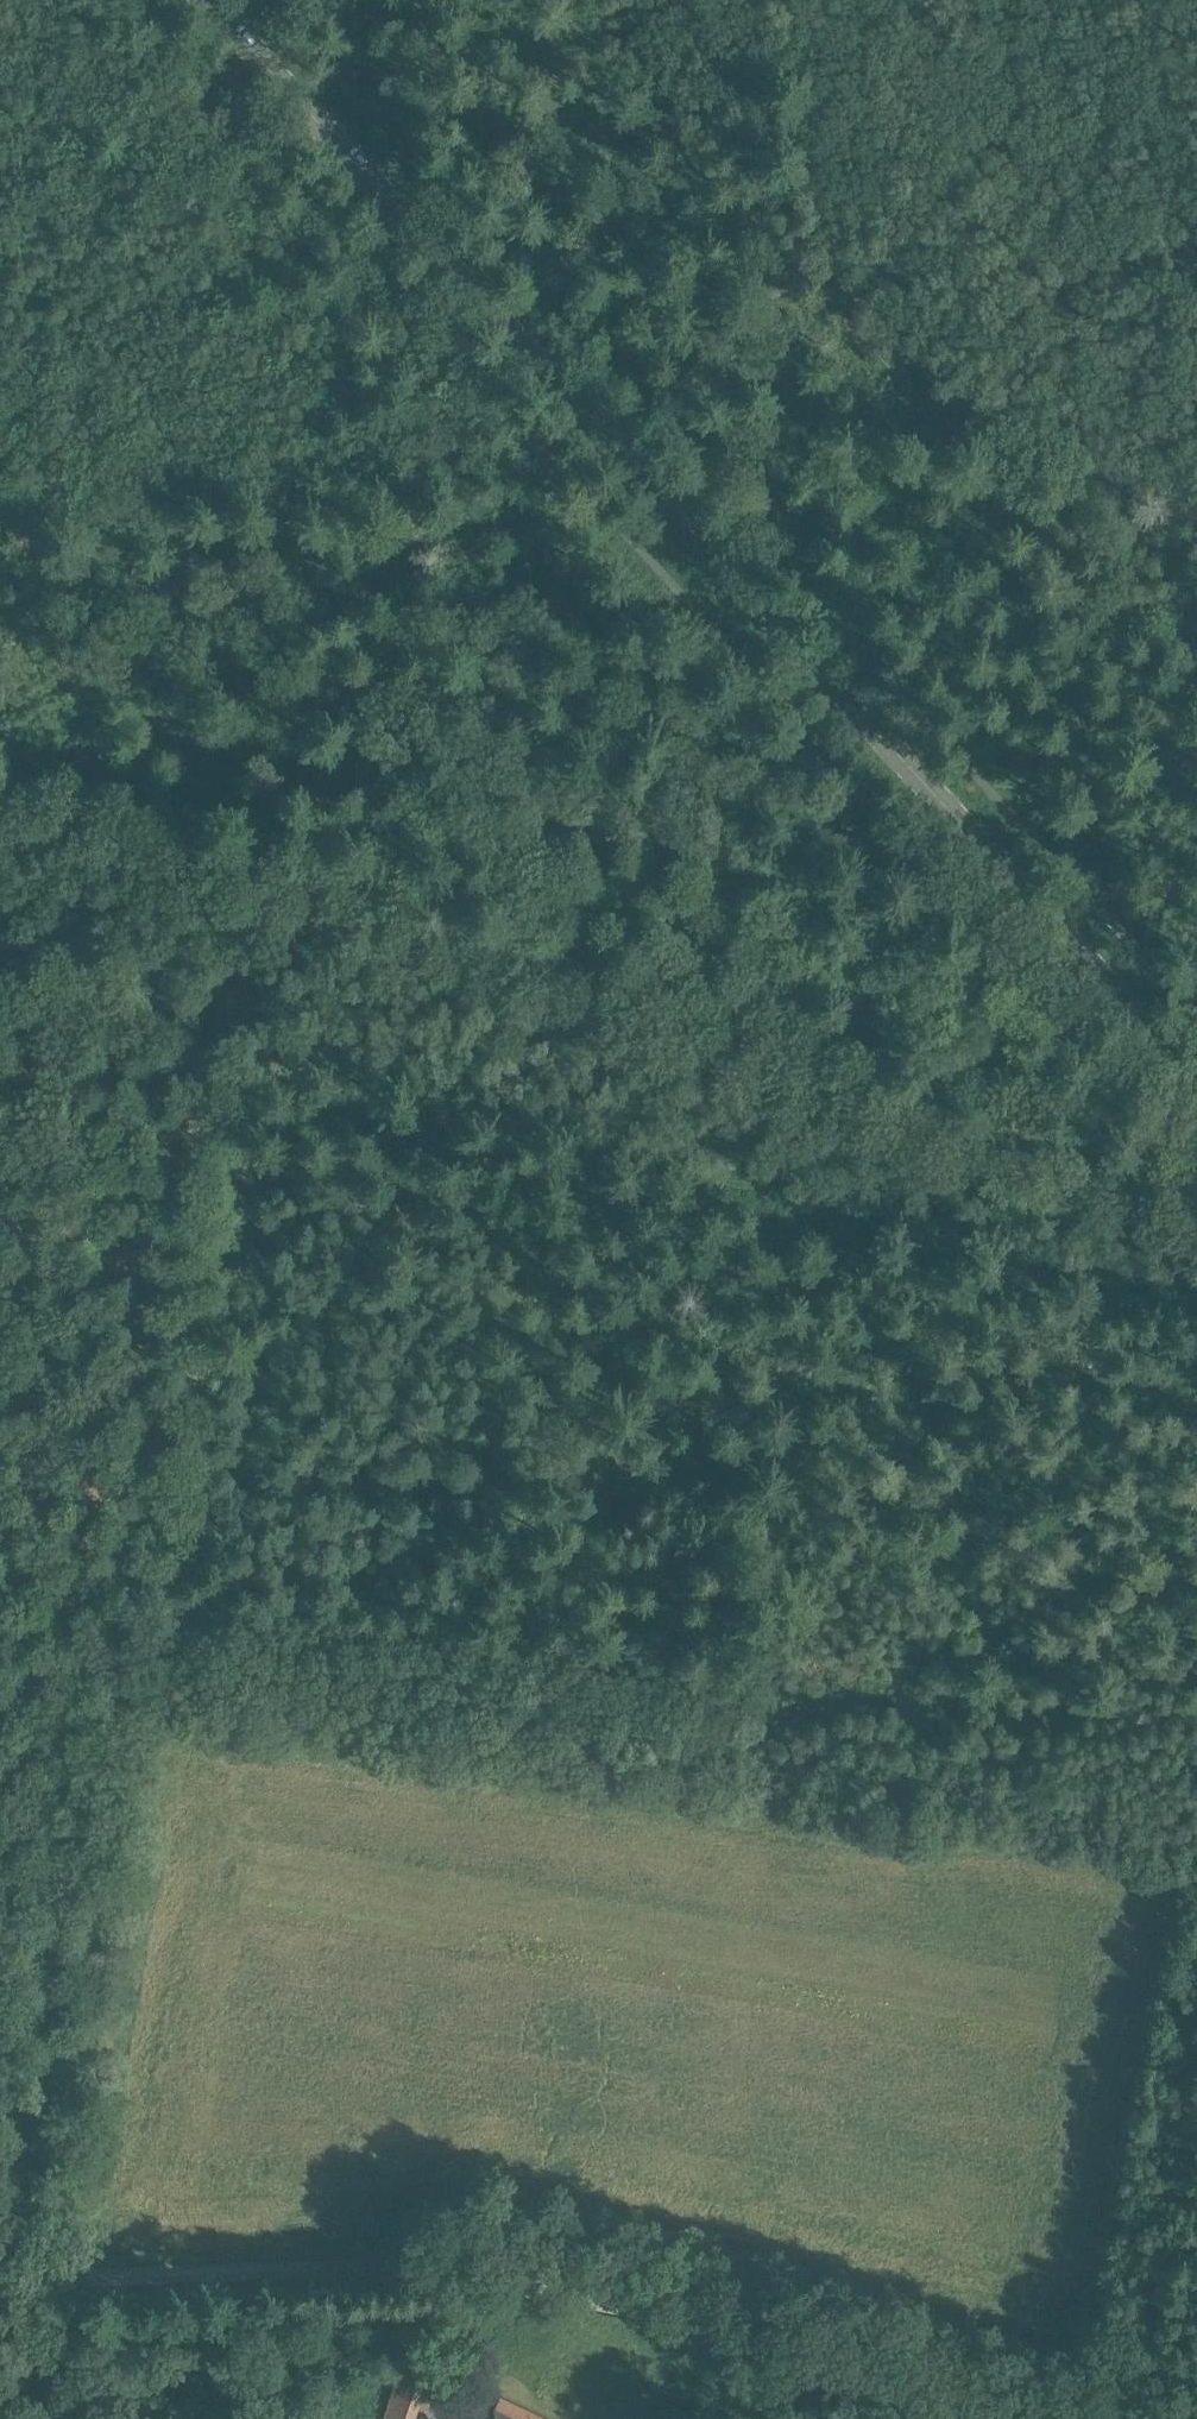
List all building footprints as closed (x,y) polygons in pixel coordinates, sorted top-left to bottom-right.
[(500,2398),(490,2418),(543,2418),(500,2398)] [(384,2418),(415,2418),(416,2416),(388,2407),(384,2418)]
